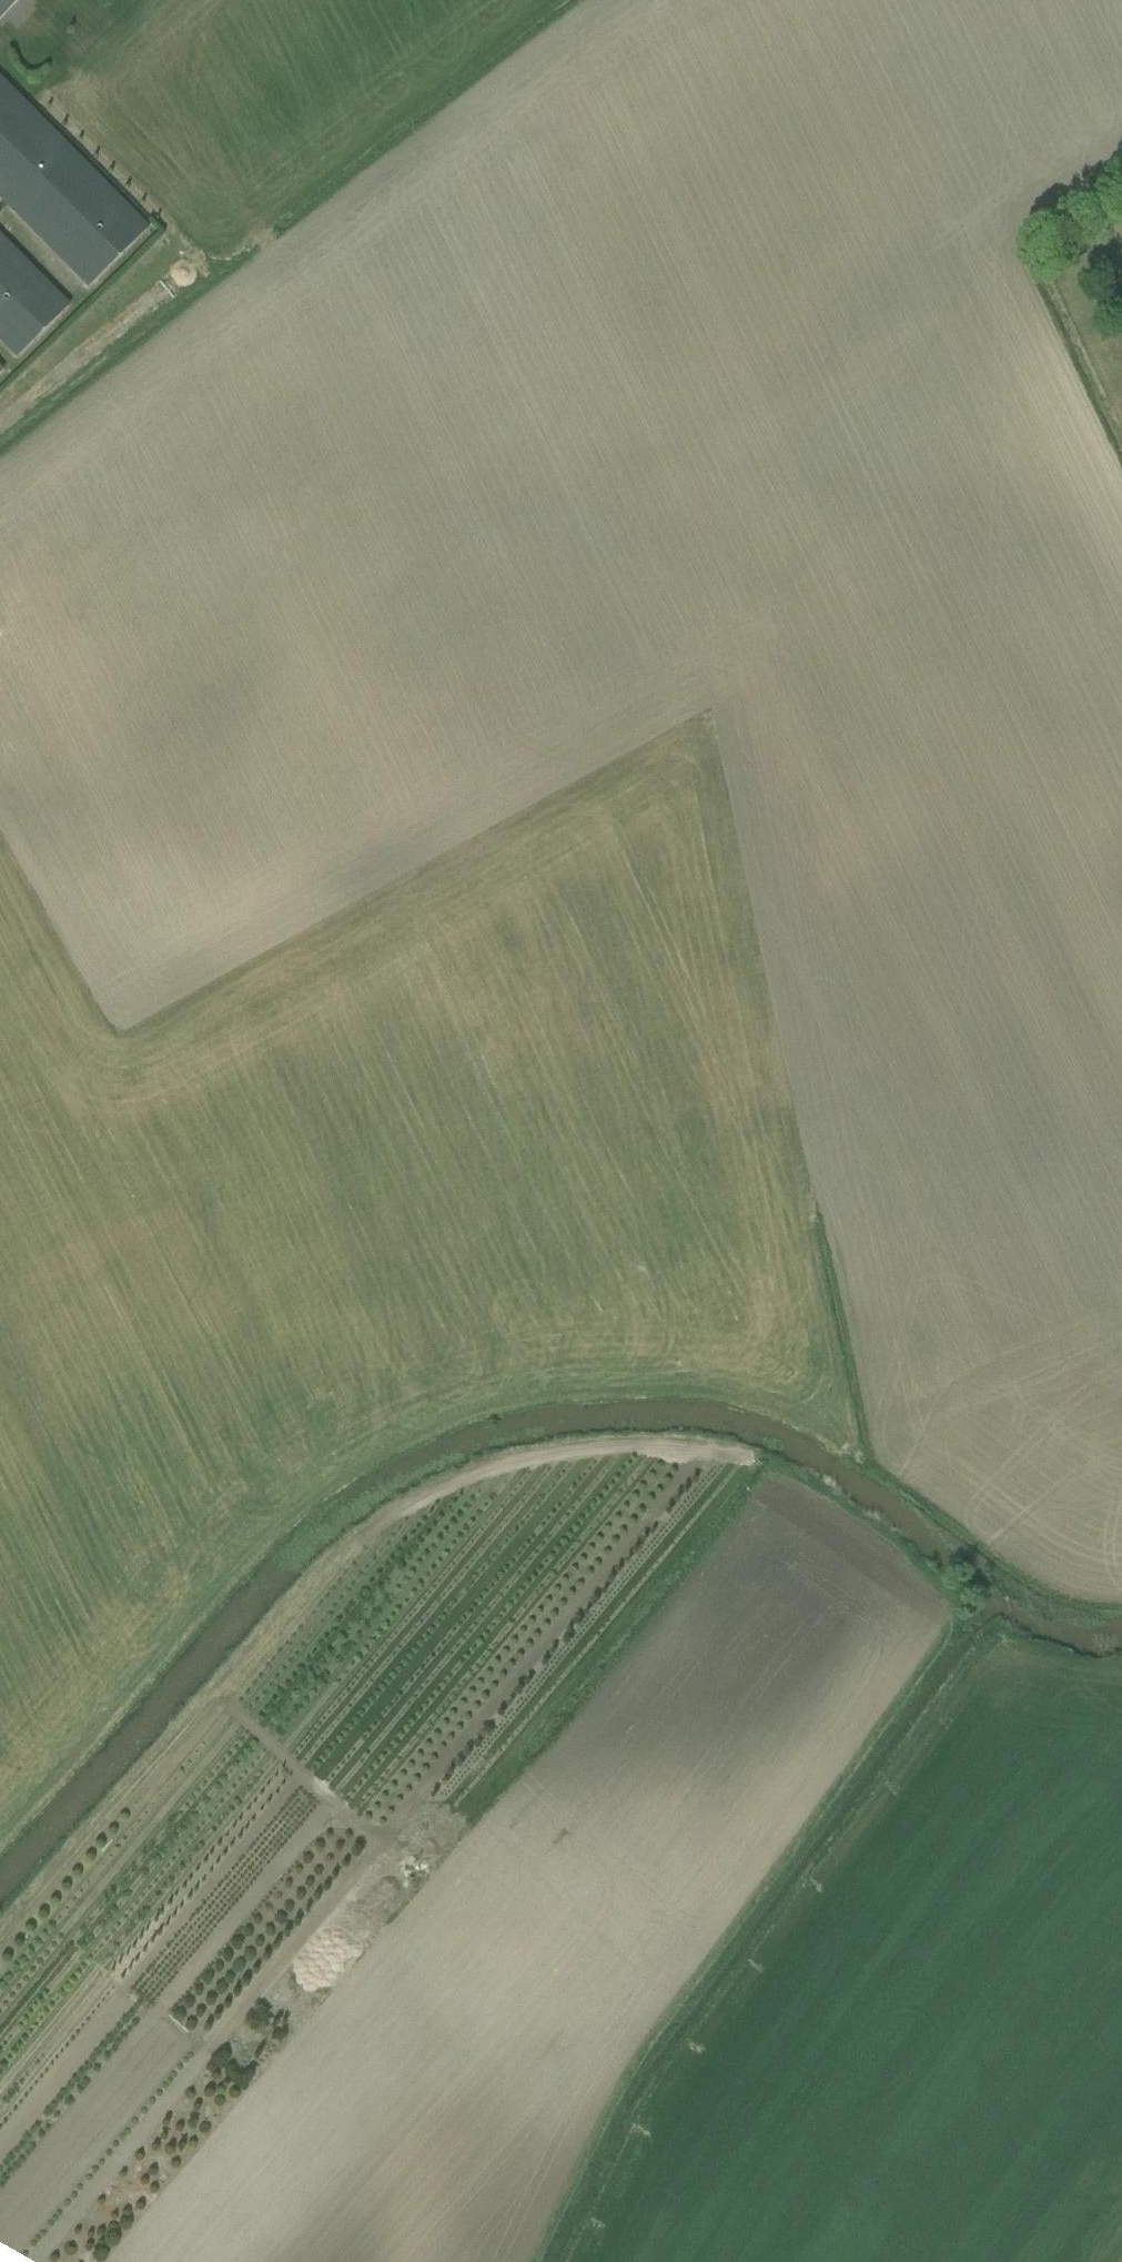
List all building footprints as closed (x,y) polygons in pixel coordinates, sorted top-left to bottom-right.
[(20,0),(0,0),(0,17),(20,0)] [(0,76),(0,201),(85,288),(147,226),(0,76)] [(0,236),(0,342),(15,357),(68,306),(0,236)]
